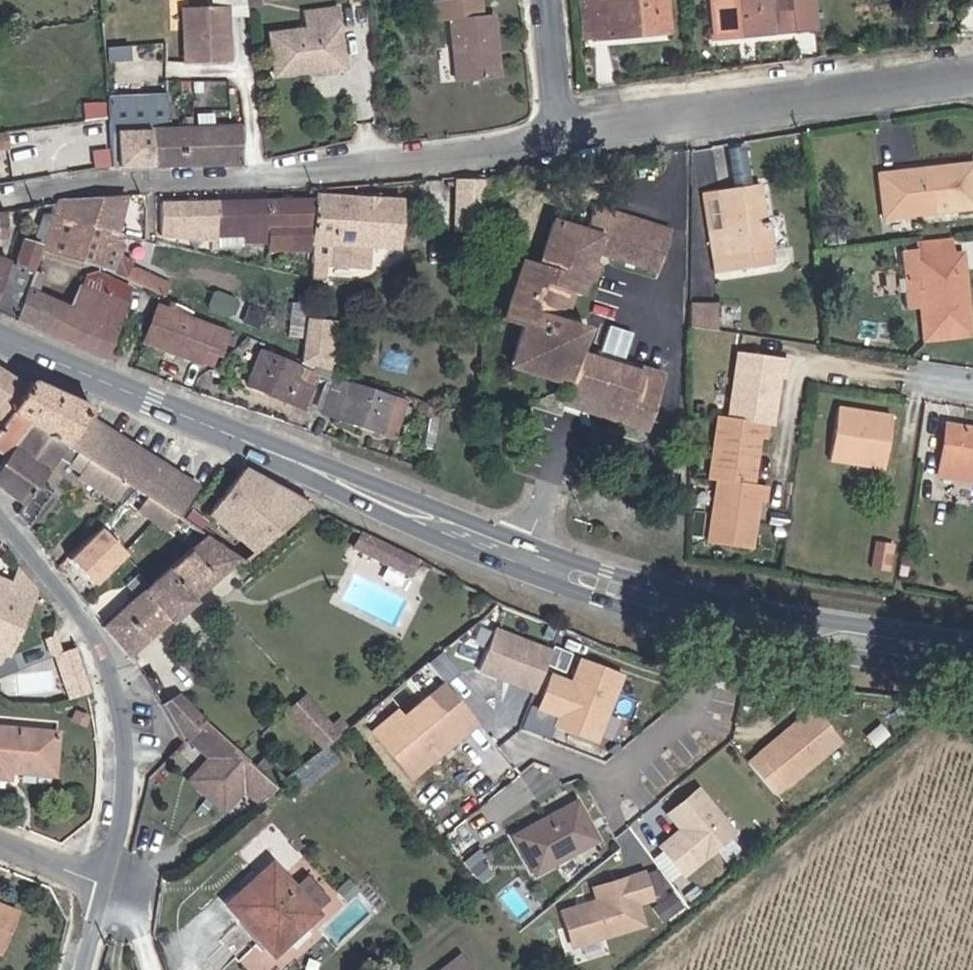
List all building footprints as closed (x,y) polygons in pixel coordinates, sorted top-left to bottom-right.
[(148,39),(153,39),(153,55),(195,54),(192,0),(150,0),(148,39)] [(423,23),(468,21),(467,14),(449,15),(448,0),(404,0),(404,19),(423,18),(423,23)] [(557,3),(558,9),(548,9),(550,48),(634,40),(631,0),(586,0),(557,3)] [(681,6),(685,43),(784,35),(780,0),(745,0),(681,6)] [(305,4),(274,7),(275,23),(239,27),(244,71),(312,65),(305,4)] [(423,23),(424,44),(467,42),(468,21),(423,23)] [(469,76),(467,42),(424,44),(426,79),(469,76)] [(122,124),(121,115),(119,89),(87,91),(90,167),(123,165),(122,124)] [(135,115),(135,89),(119,89),(121,115),(135,115)] [(209,121),(154,123),(154,163),(211,159),(209,121)] [(154,123),(122,124),(123,165),(154,163),(154,123)] [(955,167),(956,175),(922,178),(921,170),(884,173),(887,215),(972,209),(972,166),(955,167)] [(956,175),(955,167),(921,170),(922,178),(956,175)] [(768,180),(727,188),(735,223),(717,227),(726,269),(782,258),(768,180)] [(332,197),(332,187),(285,184),(286,190),(289,241),(290,263),(302,264),(305,245),(298,243),(299,228),(312,229),(309,250),(346,255),(348,234),(373,238),(372,190),(348,189),(347,199),(332,197)] [(348,189),(332,187),(332,197),(347,199),(348,189)] [(735,223),(727,188),(712,190),(717,227),(735,223)] [(461,203),(472,199),(467,189),(458,192),(461,203)] [(267,241),(289,241),(286,190),(237,194),(244,232),(245,241),(255,241),(255,233),(267,233),(267,241)] [(26,204),(19,222),(89,231),(96,232),(96,194),(28,200),(26,204)] [(230,232),(244,232),(237,194),(192,198),(197,239),(229,240),(230,232)] [(191,240),(197,239),(192,198),(135,203),(138,229),(190,232),(191,240)] [(602,203),(594,227),(669,249),(676,226),(602,203)] [(10,248),(19,222),(26,204),(18,205),(3,241),(0,240),(0,276),(10,248)] [(669,249),(594,227),(561,217),(547,258),(532,253),(511,315),(533,322),(522,358),(542,364),(546,365),(543,370),(577,381),(574,392),(610,404),(608,414),(644,425),(659,377),(578,351),(586,326),(556,318),(558,307),(567,308),(572,291),(583,292),(587,278),(594,260),(598,246),(664,266),(669,249)] [(89,231),(19,222),(10,248),(43,258),(78,267),(89,231)] [(962,230),(918,235),(920,255),(965,248),(962,230)] [(96,232),(89,231),(78,267),(89,272),(101,232),(96,232)] [(965,248),(920,255),(918,235),(900,237),(909,303),(925,302),(929,338),(972,332),(972,310),(965,248)] [(106,279),(138,291),(140,286),(143,279),(133,275),(110,266),(111,267),(109,270),(105,278),(106,279)] [(107,293),(76,275),(71,289),(101,305),(107,293)] [(16,329),(28,297),(0,285),(0,323),(16,329)] [(47,305),(28,297),(16,329),(51,348),(75,357),(76,357),(77,356),(87,361),(98,338),(88,333),(93,322),(101,305),(71,289),(65,310),(48,303),(47,305)] [(172,304),(158,299),(155,310),(138,305),(119,344),(179,359),(185,345),(201,349),(209,326),(170,314),(172,304)] [(699,299),(699,324),(719,327),(721,300),(699,299)] [(313,312),(286,309),(283,349),(309,359),(313,312)] [(203,356),(182,370),(176,374),(186,378),(224,350),(220,344),(216,347),(203,356)] [(739,352),(731,413),(768,419),(770,419),(776,377),(785,378),(787,360),(739,352)] [(285,372),(231,355),(220,390),(278,409),(286,386),(281,385),(285,372)] [(521,361),(543,370),(546,365),(542,364),(522,358),(521,361)] [(26,385),(0,373),(0,426),(26,385)] [(139,487),(160,459),(90,415),(95,407),(30,377),(26,385),(0,426),(0,450),(9,456),(34,421),(48,431),(134,490),(139,487)] [(302,393),(294,417),(310,423),(351,437),(353,434),(367,439),(378,408),(364,403),(364,401),(321,384),(316,398),(302,393)] [(571,401),(608,414),(610,404),(574,392),(571,401)] [(837,403),(828,454),(883,463),(891,413),(837,403)] [(717,476),(751,481),(759,435),(765,436),(768,419),(731,413),(720,412),(709,474),(717,476)] [(139,487),(134,490),(48,431),(34,421),(9,456),(0,469),(0,485),(25,504),(19,513),(30,527),(58,490),(44,479),(63,454),(89,472),(85,479),(125,506),(139,487)] [(945,423),(940,472),(972,476),(972,427),(945,423)] [(216,537),(221,540),(251,561),(254,563),(257,561),(320,504),(323,501),(242,458),(239,464),(233,474),(236,477),(221,513),(225,516),(216,537)] [(160,459),(139,487),(179,516),(199,488),(160,459)] [(764,483),(751,481),(717,476),(706,538),(747,545),(755,500),(761,499),(764,483)] [(102,530),(70,561),(95,585),(126,554),(102,530)] [(386,544),(365,533),(358,547),(414,576),(421,563),(406,555),(399,551),(386,544)] [(892,568),(897,541),(879,538),(874,564),(892,568)] [(116,621),(115,622),(139,653),(251,561),(221,540),(219,541),(167,581),(166,582),(146,597),(116,621)] [(26,567),(16,586),(0,579),(0,651),(8,655),(40,585),(26,567)] [(553,651),(494,629),(478,671),(537,693),(553,651)] [(88,685),(80,658),(59,664),(66,687),(72,684),(75,689),(76,691),(88,685)] [(601,744),(627,677),(582,659),(573,681),(555,674),(542,709),(559,716),(556,726),(601,744)] [(127,698),(129,700),(140,692),(128,677),(118,683),(123,691),(127,698)] [(483,728),(447,682),(378,738),(414,783),(483,728)] [(324,747),(351,726),(343,717),(335,724),(308,696),(291,712),(316,740),(324,747)] [(190,739),(207,723),(183,701),(162,707),(185,743),(190,739)] [(781,796),(846,740),(816,705),(751,760),(781,796)] [(262,772),(207,723),(190,739),(213,758),(194,781),(230,811),(249,788),(265,802),(280,787),(271,779),(262,772)] [(10,782),(11,774),(55,779),(60,736),(0,730),(0,781),(10,782)] [(315,755),(324,747),(316,740),(289,765),(296,772),(303,766),(315,755)] [(262,772),(271,779),(277,773),(269,766),(262,772)] [(285,782),(286,782),(277,773),(271,779),(280,787),(285,782)] [(739,836),(697,787),(667,812),(679,827),(657,846),(687,881),(739,836)] [(581,800),(516,837),(539,876),(603,840),(581,800)] [(274,865),(231,907),(279,955),(322,913),(274,865)] [(561,908),(572,949),(648,929),(642,905),(656,902),(648,872),(592,887),(595,899),(561,908)] [(0,902),(0,951),(6,954),(24,913),(0,902)] [(239,961),(250,969),(276,969),(282,963),(256,941),(239,961)] [(449,952),(428,969),(464,969),(449,952)]
